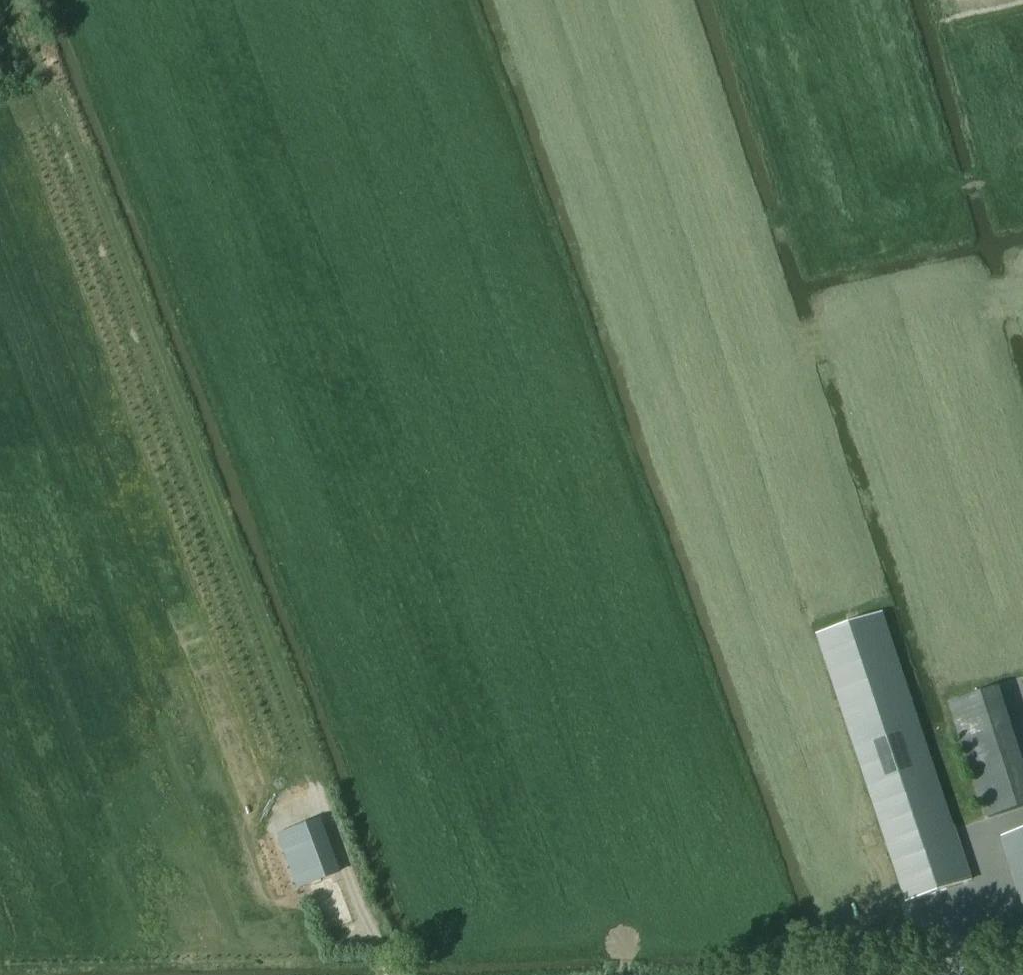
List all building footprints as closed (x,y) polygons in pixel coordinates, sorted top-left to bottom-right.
[(883,611),(817,634),(906,901),(973,879),(883,611)] [(948,703),(985,817),(1022,805),(1022,758),(1000,686),(948,703)] [(296,891),(338,876),(309,800),(285,809),(291,825),(292,825),(296,833),(277,840),(296,891)] [(1001,837),(1022,909),(1022,830),(1001,837)]
